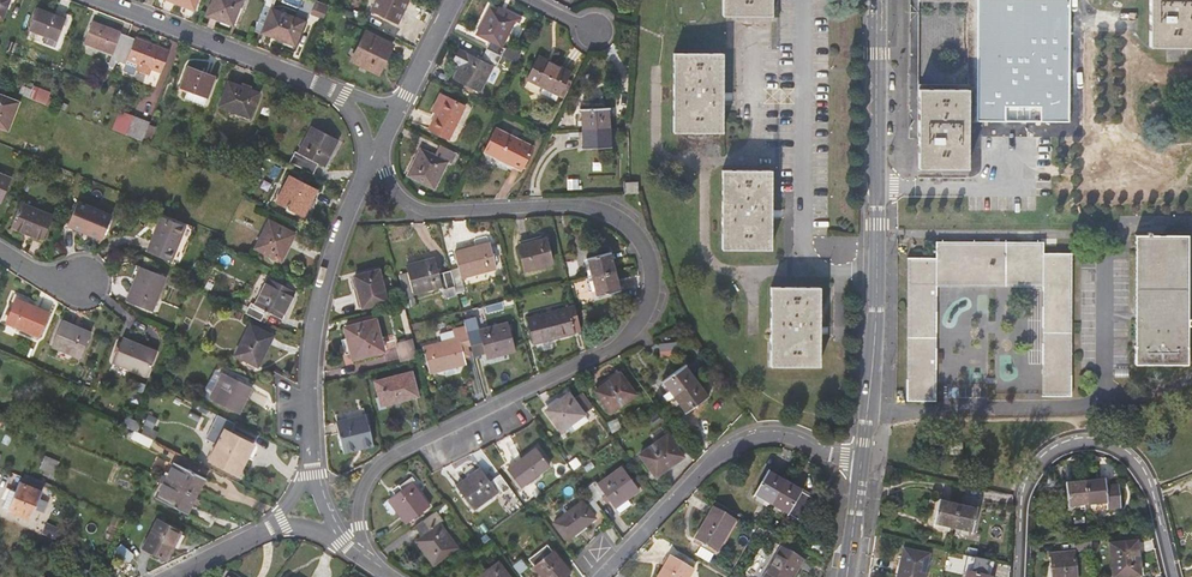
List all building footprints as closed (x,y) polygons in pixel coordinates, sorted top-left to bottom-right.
[(205,12),(230,22),(239,0),(210,0),(205,12)] [(262,4),(252,28),(292,44),(301,20),(269,7),(272,0),(264,0),(262,4)] [(403,18),(412,0),(380,0),(377,5),(403,18)] [(722,15),(771,15),(771,0),(723,0),(722,15)] [(909,113),(913,120),(909,127),(909,138),(918,138),(918,88),(918,85),(919,0),(910,0),(909,113)] [(970,0),(970,86),(970,89),(967,89),(967,122),(977,122),(977,121),(977,0),(970,0)] [(977,121),(1069,121),(1069,0),(977,0),(977,121)] [(1149,46),(1191,46),(1191,0),(1149,0),(1149,46)] [(323,20),(329,8),(317,3),(312,16),(323,20)] [(521,18),(505,10),(504,14),(490,7),(476,35),(490,41),(486,48),(507,59),(514,62),(517,55),(502,47),(515,20),(519,22),(521,18)] [(36,8),(28,29),(56,40),(64,19),(36,8)] [(114,46),(122,48),(127,36),(92,22),(84,41),(112,52),(114,46)] [(379,77),(393,48),(366,34),(352,63),(379,77)] [(167,51),(127,36),(122,48),(116,63),(121,65),(119,71),(130,76),(132,72),(134,65),(147,69),(158,74),(167,51)] [(507,59),(486,48),(480,59),(466,52),(452,79),(478,92),(492,65),(501,70),(507,59)] [(722,53),(673,53),(673,132),(722,132),(722,98),(722,53)] [(559,95),(559,94),(567,79),(570,72),(538,56),(527,79),(559,95)] [(147,69),(134,65),(132,72),(144,76),(147,69)] [(204,96),(211,78),(185,67),(178,86),(185,89),(181,97),(201,104),(203,97),(204,96)] [(563,96),(571,81),(567,79),(559,94),(563,96)] [(258,94),(254,93),(227,82),(218,105),(248,117),(258,94)] [(32,86),(31,97),(47,99),(49,88),(32,86)] [(918,88),(918,138),(918,168),(967,168),(967,122),(967,89),(918,88)] [(432,128),(451,137),(468,105),(444,92),(435,109),(440,111),(432,128)] [(4,126),(14,100),(0,94),(0,125),(4,126)] [(609,107),(582,108),(582,120),(582,124),(583,128),(609,127),(609,107)] [(132,116),(124,134),(141,140),(148,122),(132,116)] [(535,145),(497,126),(486,150),(524,168),(535,145)] [(339,139),(314,127),(300,153),(296,151),(291,162),(306,170),(312,159),(320,163),(325,166),(339,139)] [(609,127),(583,128),(583,148),(610,147),(609,127)] [(460,150),(445,142),(438,155),(423,146),(409,173),(436,187),(451,159),(455,161),(460,150)] [(458,162),(463,152),(460,150),(455,161),(458,162)] [(306,170),(314,174),(320,163),(312,159),(306,170)] [(722,248),(770,249),(770,216),(771,170),(722,170),(722,248)] [(317,186),(289,172),(276,198),(304,212),(317,186)] [(638,193),(638,182),(625,183),(626,194),(629,193),(638,193)] [(74,198),(63,221),(98,235),(108,212),(74,198)] [(18,200),(8,223),(39,236),(48,213),(18,200)] [(158,212),(144,246),(167,256),(182,222),(158,212)] [(295,233),(269,220),(255,248),(281,261),(295,233)] [(1188,364),(1188,234),(1135,234),(1134,364),(1188,364)] [(524,270),(552,262),(546,239),(518,246),(524,270)] [(487,241),(452,250),(455,265),(450,267),(450,268),(455,289),(467,286),(464,274),(493,266),(487,241)] [(936,401),(937,285),(1042,286),(1042,396),(1071,397),(1071,285),(1071,253),(1043,253),(1043,242),(936,241),(935,258),(907,257),(906,401),(936,401)] [(587,258),(590,269),(592,276),(614,271),(609,252),(587,258)] [(404,263),(405,270),(410,288),(440,280),(443,292),(455,289),(450,268),(436,271),(432,256),(404,263)] [(140,263),(134,280),(132,279),(124,298),(148,307),(163,273),(140,263)] [(396,273),(403,300),(403,302),(413,299),(410,288),(405,270),(396,273)] [(379,271),(355,277),(362,308),(386,302),(379,271)] [(619,291),(614,271),(592,276),(597,296),(619,291)] [(295,291),(268,278),(255,305),(251,303),(244,299),(239,308),(246,312),(245,313),(261,321),(266,310),(281,318),(295,291)] [(819,324),(819,287),(770,287),(770,366),(819,366),(819,324)] [(9,298),(1,321),(34,334),(43,311),(9,298)] [(574,306),(526,319),(533,343),(575,332),(581,330),(574,306)] [(382,347),(375,319),(345,327),(345,330),(348,338),(351,351),(366,347),(367,351),(382,347)] [(466,329),(469,342),(470,346),(482,343),(485,354),(486,358),(516,350),(509,325),(480,333),(476,319),(464,322),(466,329)] [(57,320),(47,344),(76,355),(85,333),(68,326),(69,324),(57,320)] [(270,335),(250,324),(235,355),(257,366),(268,345),(266,344),(270,335)] [(469,342),(466,329),(458,331),(459,338),(423,348),(430,373),(466,363),(464,357),(461,345),(467,343),(469,342)] [(348,338),(345,330),(339,331),(341,339),(348,338)] [(117,336),(108,359),(142,374),(152,350),(117,336)] [(418,357),(413,339),(397,343),(402,362),(418,357)] [(467,343),(461,345),(464,357),(470,355),(467,343)] [(482,343),(470,346),(473,357),(485,354),(482,343)] [(677,343),(660,345),(661,356),(679,354),(677,343)] [(366,347),(351,351),(352,355),(367,351),(366,347)] [(668,391),(673,397),(696,380),(684,365),(661,382),(668,391)] [(418,396),(412,371),(375,381),(379,396),(382,405),(418,396)] [(615,409),(635,394),(619,373),(600,388),(615,409)] [(228,376),(215,402),(238,414),(251,387),(228,376)] [(708,397),(696,380),(673,397),(678,404),(685,414),(708,397)] [(673,397),(668,391),(662,396),(667,401),(673,397)] [(561,431),(571,424),(584,414),(584,413),(593,407),(582,392),(573,399),(569,393),(546,410),(561,431)] [(386,404),(382,405),(379,396),(376,397),(379,410),(387,408),(386,404)] [(673,397),(667,401),(672,409),(678,404),(673,397)] [(589,420),(584,414),(571,424),(575,430),(589,420)] [(235,424),(217,415),(206,439),(217,444),(209,460),(238,475),(242,466),(239,465),(250,443),(230,432),(235,424)] [(336,422),(344,452),(373,445),(365,415),(336,422)] [(624,433),(618,424),(610,430),(616,439),(624,433)] [(655,443),(666,435),(660,426),(649,434),(655,443)] [(153,440),(140,433),(135,431),(132,438),(149,447),(153,440)] [(639,454),(644,461),(655,476),(683,456),(667,434),(666,435),(655,443),(639,454)] [(950,443),(950,454),(963,453),(962,442),(950,443)] [(242,466),(254,444),(250,443),(239,465),(242,466)] [(550,465),(537,448),(507,470),(520,487),(550,465)] [(644,461),(639,454),(633,459),(638,465),(644,461)] [(39,471),(52,475),(57,459),(44,455),(39,471)] [(205,478),(175,463),(170,474),(166,472),(165,475),(162,480),(196,497),(205,478)] [(509,488),(500,474),(490,481),(481,468),(457,486),(473,509),(498,491),(500,494),(509,488)] [(586,489),(593,498),(595,502),(602,497),(605,495),(610,501),(614,508),(637,491),(621,468),(598,485),(595,481),(586,489)] [(785,481),(767,471),(754,495),(771,505),(785,481)] [(25,472),(22,479),(43,487),(46,481),(36,476),(25,472)] [(427,508),(410,484),(413,481),(410,478),(397,488),(399,491),(393,496),(386,501),(404,525),(427,508)] [(44,488),(43,487),(22,479),(18,488),(12,486),(4,505),(32,516),(44,488)] [(196,497),(162,480),(160,485),(158,487),(162,489),(157,500),(186,515),(196,497)] [(1118,485),(1106,486),(1105,480),(1086,482),(1088,506),(1103,504),(1104,511),(1121,509),(1118,485)] [(814,498),(785,481),(771,505),(788,514),(789,513),(801,521),(814,498)] [(1086,482),(1066,484),(1068,508),(1088,506),(1086,482)] [(595,502),(593,498),(584,504),(593,515),(601,509),(595,502)] [(584,504),(582,501),(554,522),(566,539),(595,518),(593,515),(584,504)] [(953,530),(958,506),(939,501),(934,525),(953,530)] [(458,547),(440,523),(443,520),(438,513),(448,506),(446,503),(422,520),(430,531),(422,536),(416,541),(434,565),(458,547)] [(977,510),(958,506),(953,530),(972,534),(977,510)] [(735,520),(713,507),(695,539),(703,544),(715,550),(717,552),(735,520)] [(176,548),(183,534),(178,531),(157,520),(143,548),(166,560),(173,546),(176,548)] [(422,520),(414,526),(422,536),(430,531),(422,520)] [(51,523),(46,535),(56,539),(61,528),(51,523)] [(1091,539),(1072,541),(1074,552),(1092,550),(1091,539)] [(1140,576),(1137,542),(1110,544),(1113,576),(1128,576),(1140,576)] [(542,576),(562,576),(569,571),(553,551),(547,544),(528,559),(534,566),(542,576)] [(715,550),(703,544),(696,555),(708,562),(715,550)] [(765,576),(793,576),(803,560),(782,547),(765,576)] [(904,549),(898,576),(923,576),(928,555),(904,549)] [(1074,552),(1050,554),(1052,576),(1076,576),(1074,552)] [(130,560),(114,553),(114,554),(110,561),(110,562),(126,569),(130,560)] [(966,555),(963,572),(967,573),(966,576),(992,576),(995,561),(966,555)] [(671,556),(658,576),(689,576),(693,569),(671,556)] [(498,562),(478,576),(510,576),(498,562)]
